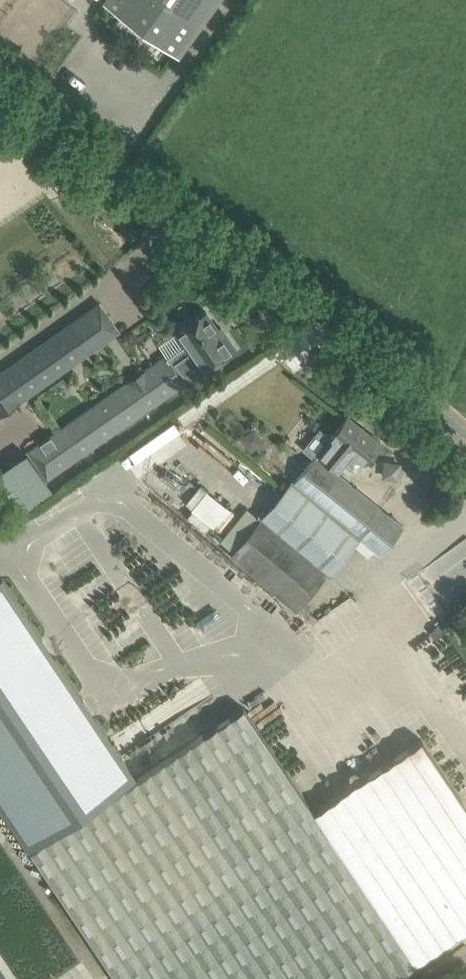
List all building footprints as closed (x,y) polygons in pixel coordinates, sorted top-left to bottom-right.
[(107,2),(175,52),(213,0),(108,0),(107,2)] [(177,331),(157,344),(165,356),(167,359),(184,383),(203,369),(235,347),(220,326),(217,328),(206,311),(177,331)] [(89,352),(69,323),(0,371),(0,413),(89,352)] [(46,478),(72,460),(184,383),(167,359),(165,356),(50,435),(50,436),(40,443),(39,442),(26,450),(46,478)] [(349,472),(358,471),(380,442),(347,416),(331,436),(320,428),(303,449),(314,458),(316,456),(336,472),(341,466),(349,472)] [(327,574),(328,575),(359,537),(380,554),(403,526),(336,472),(316,456),(314,458),(295,482),(292,480),(232,556),(298,611),(305,603),(303,602),(327,574)] [(187,503),(216,529),(233,510),(204,484),(187,503)] [(30,849),(136,778),(2,577),(0,578),(0,804),(30,849)] [(438,624),(429,630),(434,637),(442,631),(438,624)] [(314,812),(243,706),(136,778),(30,849),(118,978),(390,978),(465,928),(465,805),(422,739),(314,812)]
